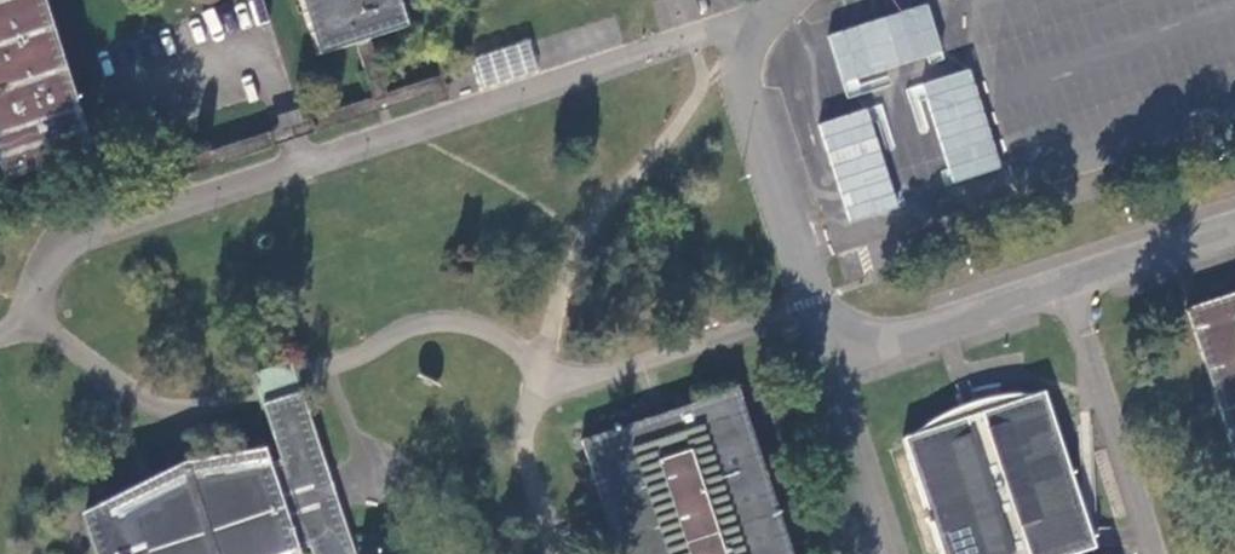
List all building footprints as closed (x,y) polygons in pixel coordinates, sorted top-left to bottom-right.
[(1,183),(38,171),(45,168),(53,166),(89,154),(40,0),(0,0),(0,179),(1,183)] [(317,59),(353,48),(361,45),(369,43),(405,31),(395,0),(297,0),(317,59)] [(475,58),(484,87),(532,71),(523,42),(475,58)] [(1188,307),(1234,453),(1234,293),(1188,307)] [(292,366),(292,363),(250,376),(250,379),(254,391),(256,399),(260,411),(264,410),(302,398),(299,387),(296,376),(292,366)] [(739,390),(669,410),(667,404),(659,407),(651,409),(652,415),(582,439),(604,505),(608,517),(620,553),(792,553),(750,426),(748,420),(746,414),(739,390)] [(1095,547),(1094,544),(1091,534),(1084,513),(1045,391),(1036,394),(1025,394),(1020,394),(1009,395),(998,396),(986,399),(977,401),(971,403),(966,405),(956,409),(947,413),(939,417),(930,423),(921,428),(913,435),(905,438),(943,553),(1073,553),(1095,547)] [(340,509),(327,470),(302,398),(264,410),(279,451),(260,457),(293,553),(309,549),(311,553),(356,553),(340,509)] [(260,457),(183,470),(157,484),(155,476),(175,466),(172,461),(154,470),(143,475),(138,478),(143,490),(84,519),(96,553),(293,553),(260,457)]
